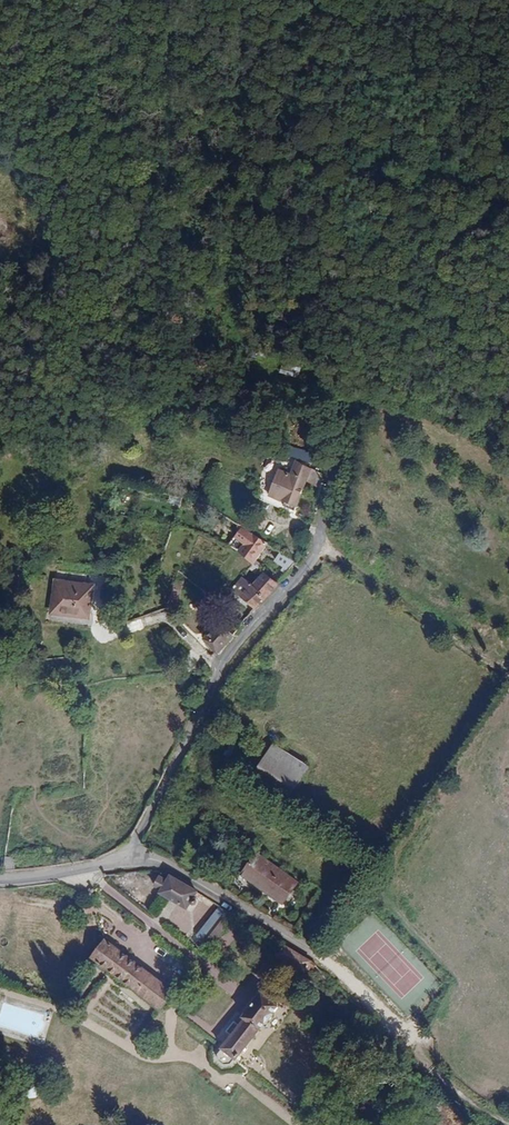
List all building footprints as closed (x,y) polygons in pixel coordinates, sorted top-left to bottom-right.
[(322,485),(324,472),(296,462),(286,492),(275,489),(277,476),(239,465),(235,478),(268,489),(265,499),(299,509),(308,482),(322,485)] [(255,532),(246,525),(234,543),(237,548),(239,551),(255,532)] [(267,541),(255,532),(239,551),(251,563),(267,541)] [(287,573),(294,561),(279,552),(272,563),(287,573)] [(254,607),(277,583),(264,571),(252,583),(242,573),(232,584),(240,591),(240,592),(254,607)] [(56,602),(79,604),(82,577),(48,574),(45,601),(48,602),(47,607),(55,608),(56,602)] [(178,600),(185,581),(180,579),(170,598),(178,600)] [(231,633),(221,624),(198,598),(194,604),(213,627),(208,635),(220,646),(231,633)] [(272,743),(256,769),(294,792),(310,766),(272,743)] [(290,883),(250,859),(239,878),(279,902),(290,883)] [(197,897),(193,894),(196,889),(169,872),(166,877),(158,873),(153,882),(160,887),(159,890),(186,905),(190,899),(194,902),(197,897)] [(195,934),(208,944),(234,911),(220,903),(195,934)] [(159,1006),(164,1000),(173,988),(104,937),(102,938),(91,954),(123,979),(159,1006)] [(276,952),(304,969),(310,958),(283,941),(276,952)] [(235,1057),(277,1003),(260,990),(242,1013),(244,1014),(237,1022),(233,1019),(226,1027),(231,1031),(220,1045),(222,1047),(234,1056),(235,1057)] [(222,1047),(218,1051),(218,1057),(225,1062),(230,1060),(234,1056),(222,1047)] [(39,1081),(34,1077),(27,1077),(22,1083),(22,1090),(27,1095),(34,1094),(39,1089),(39,1081)]
